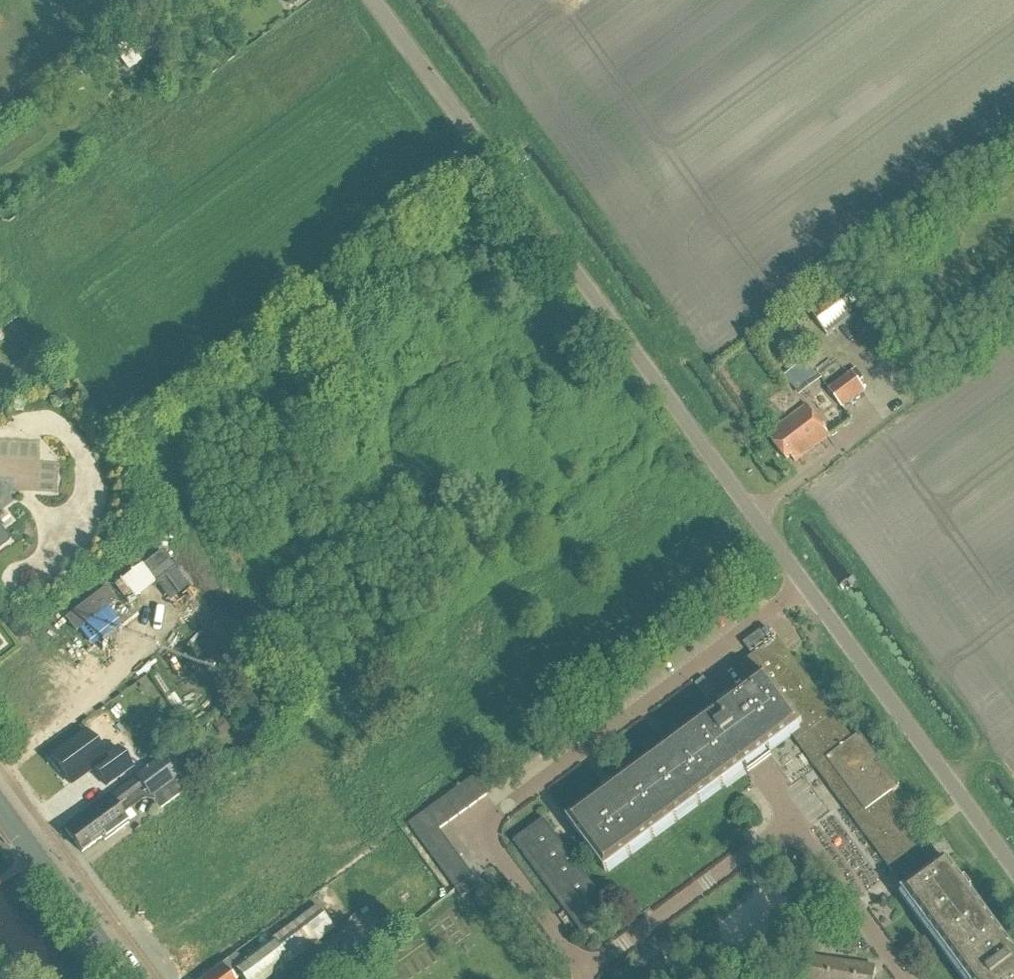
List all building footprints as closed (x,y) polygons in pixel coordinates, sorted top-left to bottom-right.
[(138,59),(164,40),(151,23),(125,42),(138,59)] [(808,310),(827,337),(863,311),(844,284),(808,310)] [(805,362),(785,377),(794,390),(815,375),(805,362)] [(851,373),(828,390),(842,409),(865,392),(851,373)] [(787,461),(790,458),(795,463),(829,438),(806,407),(768,435),(787,461)] [(0,528),(0,551),(8,545),(9,544),(9,543),(9,542),(9,541),(8,540),(0,528)] [(152,557),(118,580),(131,599),(165,577),(152,557)] [(756,585),(748,591),(756,601),(764,595),(756,585)] [(104,588),(65,615),(88,648),(121,626),(108,607),(115,602),(104,588)] [(762,629),(743,641),(749,651),(768,639),(762,629)] [(997,928),(947,860),(943,863),(893,794),(899,789),(860,736),(853,741),(777,638),(739,667),(752,684),(567,821),(578,837),(564,847),(544,820),(514,842),(566,913),(576,906),(593,929),(614,914),(575,862),(589,852),(605,873),(790,736),(904,891),(901,894),(952,964),(964,978),(1013,978),(1013,951),(997,928)] [(61,773),(70,785),(92,769),(106,787),(132,768),(118,749),(105,758),(87,733),(51,759),(54,763),(51,765),(58,775),(61,773)] [(158,811),(192,787),(168,755),(64,830),(82,854),(104,838),(105,840),(127,823),(125,820),(126,820),(119,811),(145,793),(158,811)] [(476,777),(466,784),(479,802),(490,795),(476,777)] [(479,802),(466,784),(456,791),(470,809),(479,802)] [(470,809),(456,791),(447,798),(460,816),(470,809)] [(460,816),(447,798),(437,805),(450,823),(460,816)] [(450,823),(437,805),(427,812),(441,830),(450,823)] [(468,883),(457,891),(462,899),(474,891),(468,883)] [(239,978),(240,978),(269,978),(334,931),(316,907),(233,969),(227,961),(204,978),(238,978),(239,978)] [(344,971),(329,952),(291,978),(332,978),(344,971)] [(845,964),(813,959),(810,978),(842,978),(845,964)] [(845,964),(842,978),(875,978),(876,969),(845,964)]
